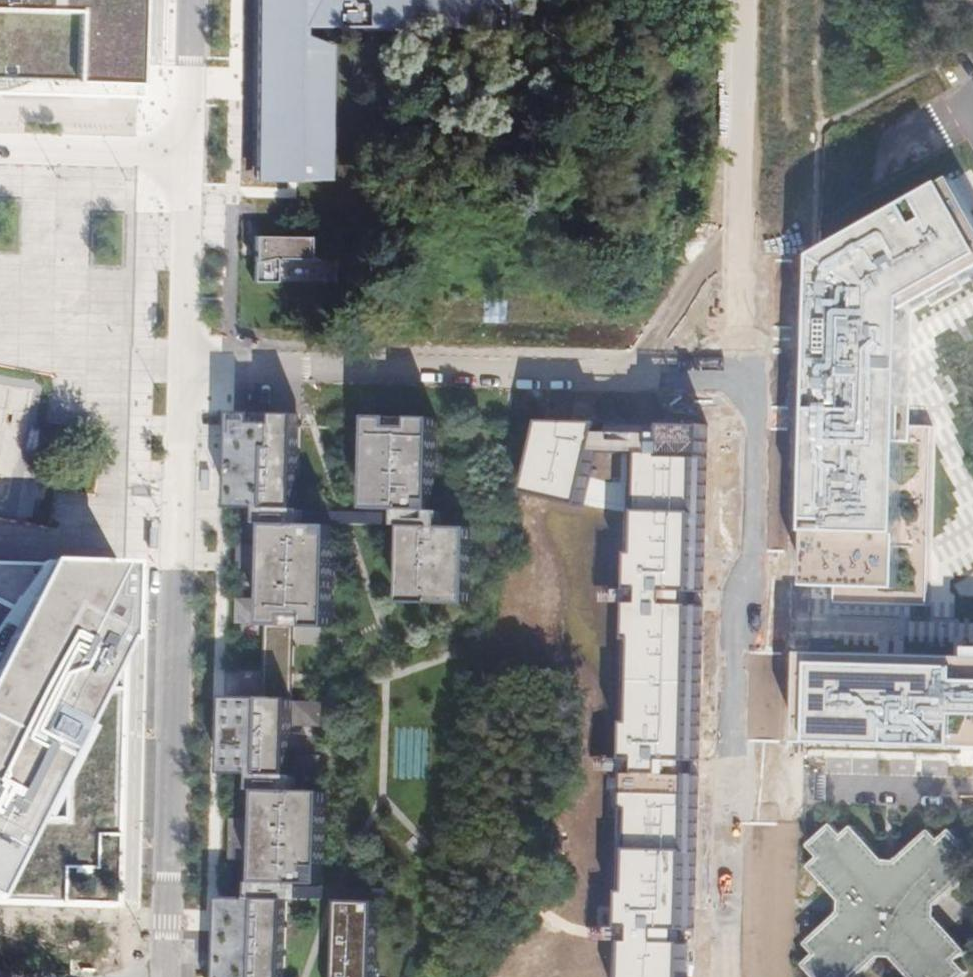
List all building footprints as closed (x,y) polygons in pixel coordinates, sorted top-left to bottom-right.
[(114,96),(133,96),(146,97),(146,85),(148,0),(0,0),(0,93),(114,96)] [(255,184),(292,184),(327,184),(328,48),(303,37),(303,29),(542,29),(542,0),(257,0),(255,184)] [(827,583),(826,603),(915,606),(915,585),(920,414),(915,414),(915,408),(906,408),(909,313),(930,301),(934,308),(966,290),(963,283),(972,277),(972,208),(954,174),(919,193),(922,199),(819,256),(810,533),(806,533),(804,583),(827,583)] [(310,237),(252,237),(252,286),(277,286),(277,265),(311,267),(310,237)] [(258,413),(234,412),(233,439),(231,508),(262,509),(298,510),(300,441),(301,414),(278,414),(277,423),(258,423),(258,413)] [(437,419),(370,417),(367,510),(398,511),(405,511),(435,511),(437,419)] [(590,471),(603,420),(545,419),(528,491),(582,503),(587,485),(590,471)] [(641,456),(629,976),(690,976),(691,935),(697,767),(702,596),(707,457),(690,457),(641,456)] [(298,510),(262,509),(261,524),(268,524),(305,525),(305,522),(397,525),(397,526),(404,526),(432,527),(441,527),(441,520),(441,512),(435,511),(405,511),(398,511),(398,513),(367,513),(305,511),(305,510),(298,510)] [(332,627),(335,526),(305,525),(268,524),(267,545),(266,570),(265,599),(264,625),(294,626),(332,627)] [(432,527),(404,526),(402,604),(470,605),(471,528),(441,527),(432,527)] [(236,569),(266,570),(267,545),(237,544),(236,569)] [(0,565),(0,894),(9,894),(63,896),(115,898),(117,832),(122,657),(125,568),(46,566),(15,565),(0,565)] [(234,624),(264,625),(265,599),(235,598),(234,624)] [(294,626),(264,625),(262,671),(261,697),(293,698),(294,626)] [(810,660),(807,751),(972,756),(972,666),(810,660)] [(261,697),(225,696),(223,774),(258,775),(257,789),(298,791),(298,776),(321,777),(321,756),(291,755),(292,727),(323,728),(323,701),(293,701),(293,698),(261,697)] [(298,791),(260,790),(260,819),(229,818),(228,860),(258,861),(257,883),(294,884),(325,885),(329,792),(298,791)] [(840,896),(841,907),(834,908),(802,939),(809,947),(799,960),(816,976),(827,976),(830,974),(834,976),(844,976),(877,948),(908,976),(949,976),(961,968),(951,955),(960,946),(931,912),(920,912),(919,904),(918,898),(932,897),(964,871),(954,860),(966,848),(944,825),(933,834),(924,825),(889,854),(889,863),(879,864),(876,854),(861,839),(845,822),(835,831),(824,820),(802,841),(811,853),(804,861),(836,897),(840,896)] [(219,897),(217,976),(285,976),(287,899),(250,898),(219,897)] [(338,900),(336,976),(375,976),(378,901),(338,900)]
